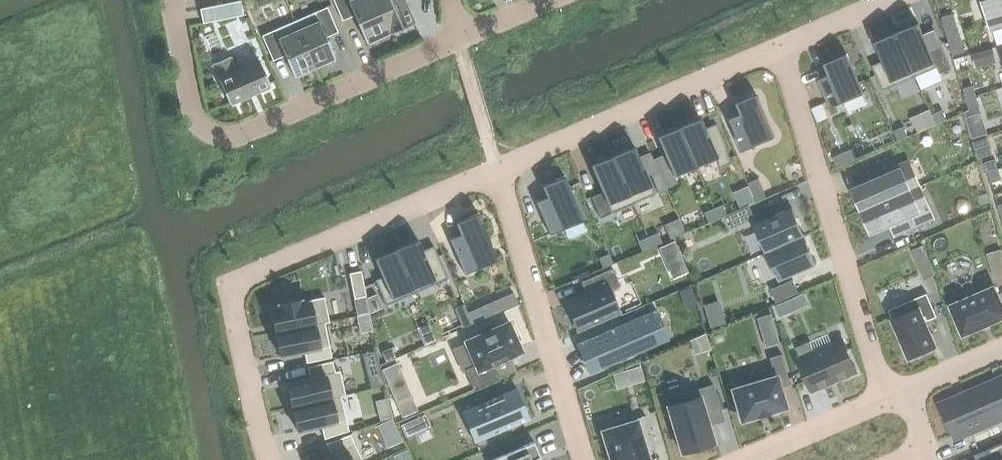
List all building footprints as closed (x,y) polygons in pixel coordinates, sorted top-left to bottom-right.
[(348,0),(333,0),(342,20),(353,15),(365,42),(388,32),(389,32),(375,0),(350,0),(349,1),(348,0)] [(389,34),(414,23),(404,0),(375,0),(389,32),(388,32),(389,34)] [(990,32),(1001,28),(1001,0),(981,0),(990,32)] [(240,1),(213,6),(216,20),(242,15),(240,1)] [(216,20),(213,6),(200,8),(203,22),(216,20)] [(325,37),(337,32),(326,7),(294,21),(314,67),(334,58),(325,37)] [(952,13),(941,17),(952,55),(963,52),(952,13)] [(293,76),(314,67),(294,21),(261,35),(272,60),(284,55),(293,76)] [(918,23),(896,32),(915,76),(936,67),(939,73),(950,68),(940,45),(930,50),(918,23)] [(882,61),(871,65),(882,90),(915,76),(896,32),(874,42),(882,61)] [(992,49),(971,54),(975,65),(995,60),(992,49)] [(819,79),(831,108),(865,93),(848,53),(825,63),(830,74),(819,79)] [(229,56),(211,64),(228,104),(270,86),(258,60),(235,70),(229,56)] [(962,89),(964,98),(974,95),(972,86),(962,89)] [(774,137),(755,93),(732,103),(737,114),(726,119),(740,152),(774,137)] [(968,108),(977,105),(974,95),(964,98),(968,108)] [(942,109),(931,114),(936,124),(946,119),(942,109)] [(699,117),(677,127),(695,166),(714,158),(719,169),(732,163),(715,123),(704,128),(699,117)] [(903,126),(893,130),(897,140),(907,136),(903,126)] [(677,127),(656,136),(668,165),(657,170),(665,188),(676,184),(673,176),(695,166),(677,127)] [(632,204),(654,194),(633,146),(611,155),(632,204)] [(850,149),(832,157),(836,167),(855,159),(850,149)] [(601,192),(590,196),(599,218),(632,204),(611,155),(589,165),(601,192)] [(879,179),(854,189),(863,209),(860,209),(862,212),(910,191),(901,169),(894,172),(888,158),(866,168),(870,177),(877,175),(879,179)] [(986,172),(997,169),(994,159),(984,162),(986,172)] [(990,182),(1000,179),(997,169),(986,172),(990,182)] [(549,234),(583,220),(564,176),(541,186),(546,197),(535,201),(549,234)] [(757,178),(748,182),(756,201),(766,197),(757,178)] [(910,191),(862,212),(870,231),(894,221),(897,227),(893,229),(897,238),(938,220),(937,219),(936,220),(930,206),(919,211),(911,192),(910,191)] [(721,204),(712,208),(716,218),(726,214),(721,204)] [(749,205),(727,214),(733,227),(755,217),(749,205)] [(707,222),(716,218),(712,208),(703,212),(707,222)] [(792,208),(755,224),(766,250),(764,250),(765,252),(805,235),(804,233),(803,234),(792,208)] [(448,239),(464,274),(497,259),(478,213),(455,223),(459,234),(448,239)] [(655,233),(646,237),(650,247),(660,243),(655,233)] [(765,252),(763,253),(771,273),(775,271),(779,280),(780,280),(780,279),(814,264),(815,265),(816,264),(814,260),(804,238),(805,237),(805,235),(765,252)] [(641,251),(650,247),(646,237),(637,241),(641,251)] [(395,249),(414,292),(447,278),(433,245),(422,250),(417,239),(395,249)] [(677,250),(673,242),(659,248),(663,256),(677,250)] [(923,244),(911,250),(917,264),(929,259),(923,244)] [(385,305),(414,292),(395,249),(373,258),(381,277),(374,280),(385,305)] [(1000,249),(986,254),(990,264),(1001,260),(1001,255),(1000,249)] [(602,268),(612,263),(608,253),(598,258),(602,268)] [(593,291),(565,303),(577,329),(618,311),(609,291),(620,286),(612,268),(588,279),(593,291)] [(348,273),(354,299),(365,296),(360,271),(348,273)] [(792,279),(770,289),(776,302),(788,297),(798,293),(792,279)] [(574,282),(552,285),(553,298),(576,294),(574,282)] [(950,305),(963,335),(1001,318),(1001,305),(994,286),(950,305)] [(512,292),(490,302),(495,314),(518,304),(512,292)] [(926,293),(888,310),(909,358),(936,346),(925,321),(936,316),(926,293)] [(376,294),(366,298),(369,313),(382,308),(376,294)] [(275,333),(329,322),(323,297),(302,301),(302,299),(276,304),(277,306),(270,308),(270,309),(275,333)] [(789,299),(774,306),(779,317),(794,311),(789,299)] [(464,304),(453,308),(462,328),(472,324),(468,315),(468,314),(464,304)] [(652,310),(577,342),(590,373),(604,367),(601,361),(640,344),(643,350),(665,340),(652,310)] [(275,333),(280,357),(303,352),(306,363),(331,358),(324,324),(329,323),(329,322),(275,333)] [(464,369),(472,389),(499,378),(492,363),(521,351),(508,322),(493,328),(491,324),(478,330),(479,334),(464,341),(474,365),(464,369)] [(776,332),(762,336),(765,346),(779,342),(776,332)] [(809,341),(793,348),(812,391),(856,372),(843,340),(814,352),(809,341)] [(391,347),(381,352),(385,362),(395,357),(391,347)] [(769,358),(774,377),(731,390),(741,420),(756,416),(756,417),(770,413),(770,412),(785,407),(779,388),(790,385),(782,356),(781,354),(769,358)] [(291,407),(340,396),(334,372),(332,361),(307,367),(309,377),(285,383),(291,407)] [(397,363),(381,369),(402,418),(418,411),(397,363)] [(640,366),(628,369),(632,383),(644,380),(640,366)] [(380,373),(367,376),(370,388),(383,385),(380,373)] [(1001,414),(1001,379),(941,405),(954,435),(1001,414)] [(712,384),(664,399),(680,452),(713,442),(705,416),(720,411),(712,384)] [(529,419),(516,387),(460,411),(468,429),(481,423),(487,437),(529,419)] [(297,431),(321,426),(324,439),(348,430),(340,398),(340,396),(291,407),(297,431)] [(424,415),(400,426),(405,437),(429,426),(424,415)] [(604,432),(612,459),(646,459),(642,446),(653,442),(645,416),(632,419),(633,423),(604,432)] [(349,434),(325,443),(331,455),(320,459),(361,459),(349,434)] [(489,459),(532,459),(540,457),(533,441),(489,459)] [(985,449),(990,459),(1001,459),(1001,442),(985,449)]
